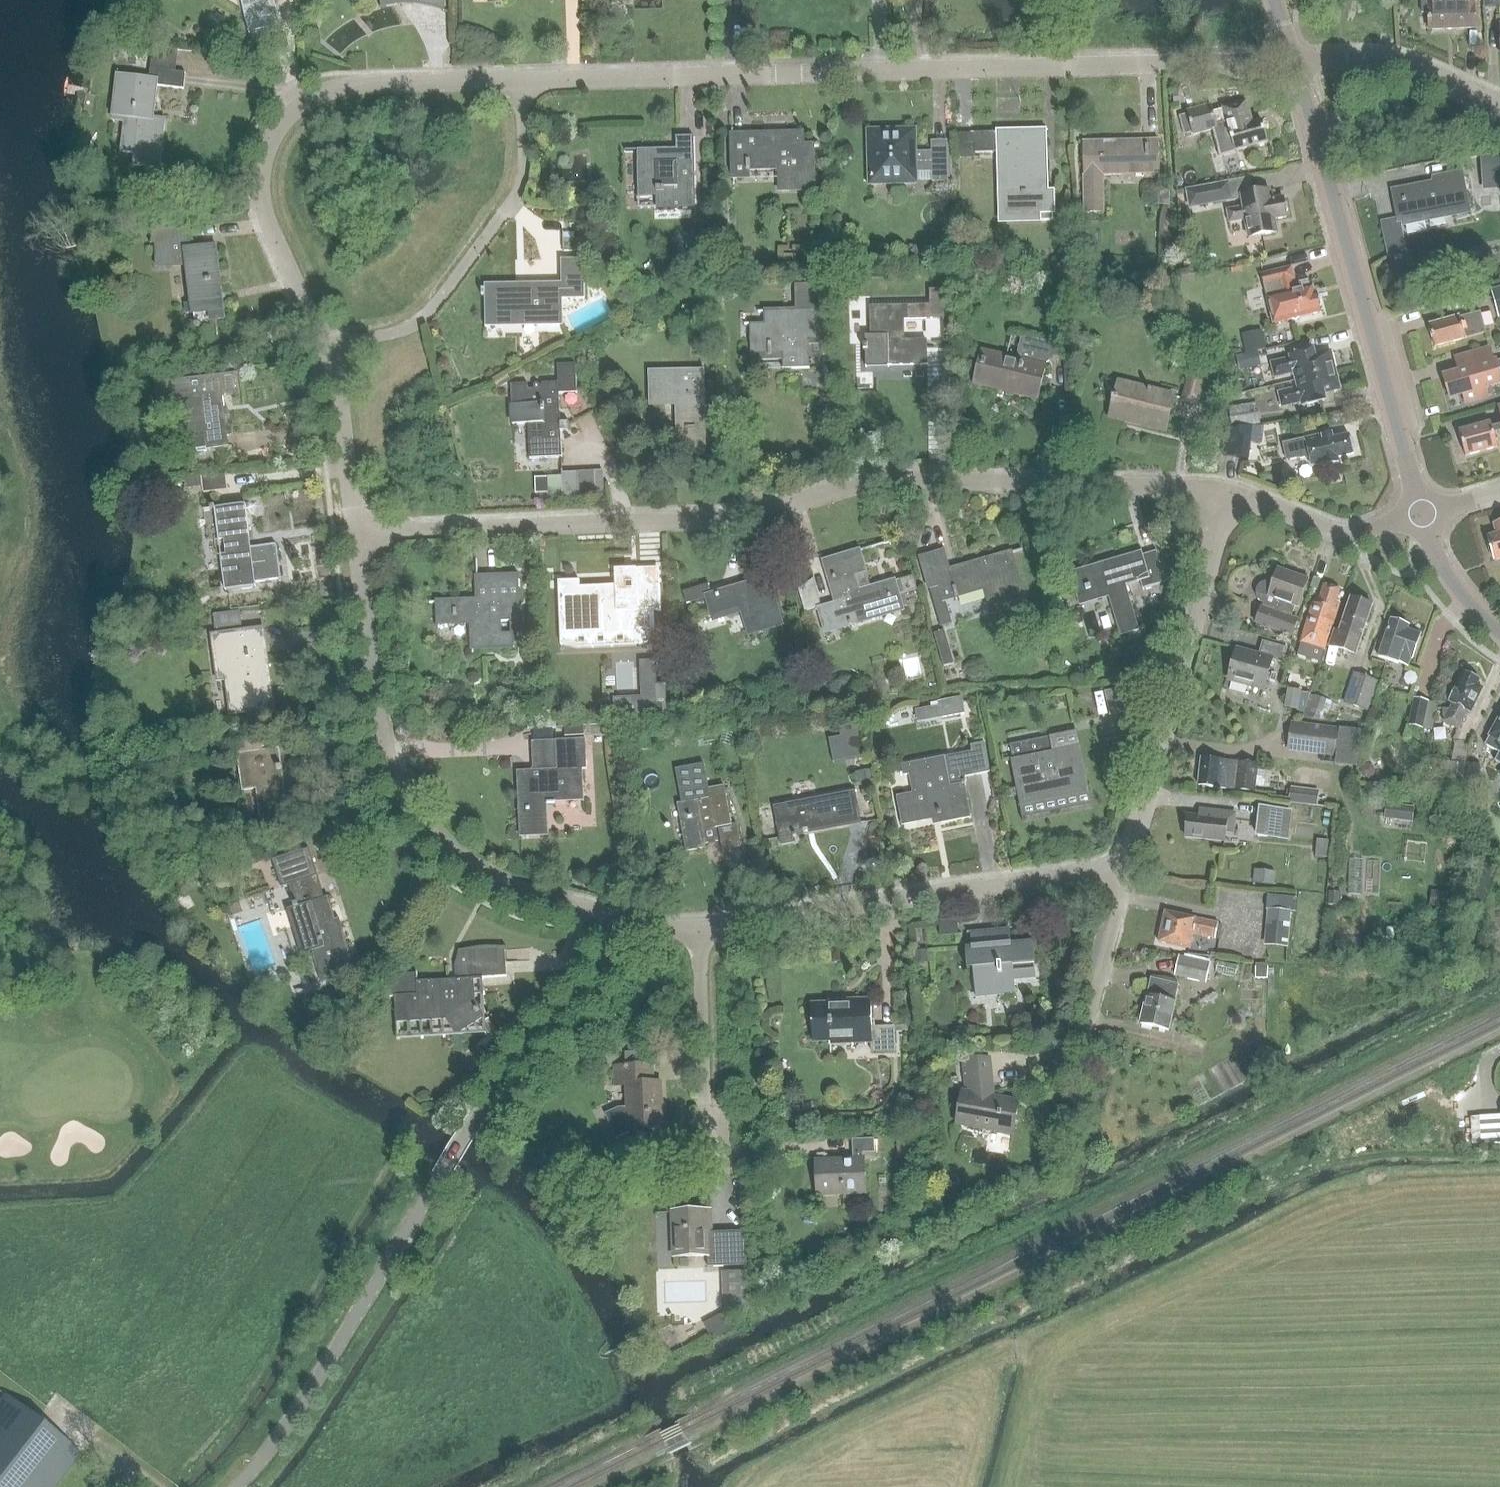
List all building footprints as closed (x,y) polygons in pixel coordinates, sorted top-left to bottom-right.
[(251,35),(283,27),(276,0),(242,0),(251,35)] [(382,7),(380,8),(380,9),(398,6),(398,0),(382,0),(382,7)] [(1422,14),(1429,14),(1429,31),(1475,29),(1474,0),(1422,0),(1422,14)] [(246,45),(222,44),(222,56),(246,56),(246,45)] [(139,115),(134,154),(133,167),(153,169),(154,161),(161,162),(166,121),(151,119),(152,110),(155,110),(158,89),(183,92),(185,75),(176,74),(150,71),(149,80),(116,76),(112,112),(139,115)] [(1187,114),(1179,116),(1184,134),(1192,132),(1193,135),(1214,129),(1221,155),(1235,151),(1268,142),(1262,121),(1253,123),(1246,101),(1223,108),(1224,110),(1213,113),(1211,106),(1187,113),(1187,114)] [(914,131),(869,133),(871,186),(916,184),(915,175),(933,174),(934,183),(948,183),(947,142),(932,143),(933,161),(915,162),(914,131)] [(1006,154),(1007,216),(1041,215),(1041,223),(1053,223),(1052,193),(1046,193),(1045,133),(1022,134),(998,134),(998,132),(997,132),(997,134),(976,135),(976,155),(997,154),(997,157),(998,157),(998,154),(1006,154)] [(802,135),(732,136),(733,179),(747,179),(747,172),(780,171),(780,192),(800,191),(800,187),(814,186),(813,147),(802,148),(802,135)] [(693,139),(675,139),(676,151),(638,152),(639,198),(657,198),(657,211),(695,210),(693,139)] [(1160,176),(1159,142),(1084,144),(1086,213),(1105,213),(1104,177),(1160,176)] [(1483,159),(1485,189),(1499,188),(1499,158),(1483,159)] [(1425,188),(1395,194),(1400,222),(1427,217),(1428,221),(1468,214),(1461,176),(1436,180),(1434,191),(1428,192),(1425,188)] [(1227,184),(1196,190),(1199,205),(1230,199),(1227,184)] [(1160,189),(1159,206),(1169,207),(1169,189),(1160,189)] [(1271,191),(1244,195),(1246,207),(1229,209),(1231,222),(1233,222),(1235,235),(1249,233),(1249,231),(1261,230),(1262,235),(1277,233),(1275,220),(1287,218),(1285,200),(1272,202),(1271,191)] [(1395,223),(1384,225),(1390,259),(1401,257),(1395,223)] [(188,229),(153,233),(150,249),(154,248),(156,269),(187,265),(192,304),(185,305),(187,314),(193,314),(193,316),(210,314),(211,323),(224,321),(218,265),(215,265),(213,248),(190,250),(188,229)] [(584,251),(584,239),(564,239),(564,252),(584,251)] [(585,299),(585,259),(561,260),(561,283),(561,287),(527,287),(527,291),(516,291),(516,284),(485,284),(485,289),(482,289),(482,296),(485,296),(485,327),(486,327),(486,319),(503,319),(503,323),(539,322),(539,326),(563,326),(563,300),(585,299)] [(1264,276),(1267,289),(1272,309),(1276,326),(1321,314),(1314,290),(1298,294),(1295,283),(1297,282),(1294,268),(1264,276)] [(808,342),(832,342),(831,289),(802,289),(802,311),(765,312),(765,324),(751,324),(751,356),(785,355),(785,369),(809,369),(808,342)] [(1491,293),(1498,320),(1499,320),(1499,290),(1491,293)] [(931,308),(873,309),(874,341),(867,341),(868,368),(928,367),(927,343),(900,344),(899,320),(945,318),(945,292),(931,292),(931,308)] [(1460,320),(1430,328),(1436,349),(1466,340),(1485,335),(1479,316),(1460,321),(1460,320)] [(1266,349),(1262,330),(1241,334),(1245,353),(1266,349)] [(1062,347),(1020,337),(1014,359),(981,351),(973,386),(1038,401),(1047,366),(1062,347)] [(1295,374),(1297,382),(1337,372),(1333,354),(1317,358),(1315,351),(1291,357),(1291,360),(1272,365),(1276,379),(1295,374)] [(1444,379),(1450,399),(1464,395),(1467,405),(1488,399),(1486,389),(1499,385),(1499,375),(1497,364),(1494,365),(1490,351),(1456,361),(1460,374),(1444,379)] [(1258,352),(1237,357),(1240,370),(1261,365),(1258,352)] [(527,389),(512,389),(513,409),(512,409),(512,427),(529,427),(530,461),(562,460),(561,433),(569,433),(569,423),(560,424),(559,396),(578,396),(577,366),(558,366),(559,385),(543,386),(543,388),(537,388),(536,386),(532,386),(533,392),(527,393),(527,389)] [(1204,377),(1192,374),(1185,403),(1198,407),(1200,399),(1213,402),(1220,374),(1206,370),(1204,377)] [(683,372),(650,372),(651,405),(665,405),(665,404),(677,404),(678,428),(676,428),(676,450),(687,451),(686,431),(695,431),(695,404),(704,404),(703,375),(683,375),(683,372)] [(1337,372),(1297,382),(1299,390),(1280,395),(1284,409),(1303,404),(1304,408),(1329,402),(1327,396),(1342,392),(1337,372)] [(238,374),(155,384),(155,386),(163,385),(165,400),(181,398),(182,401),(188,453),(229,448),(223,396),(222,392),(235,391),(233,376),(239,375),(238,374)] [(1175,398),(1120,383),(1111,417),(1166,431),(1175,398)] [(1260,424),(1257,403),(1229,407),(1233,429),(1260,424)] [(1491,424),(1491,423),(1459,432),(1466,457),(1498,448),(1494,435),(1499,434),(1499,421),(1491,424)] [(1226,431),(1223,456),(1248,459),(1249,455),(1250,443),(1252,434),(1251,434),(1252,426),(1226,431)] [(1333,435),(1285,447),(1289,461),(1300,458),(1301,461),(1306,459),(1306,461),(1311,460),(1313,469),(1326,466),(1327,468),(1340,465),(1339,461),(1355,457),(1350,438),(1335,442),(1333,435)] [(564,500),(579,499),(579,472),(562,473),(562,477),(563,500),(564,500)] [(195,488),(202,487),(201,476),(194,477),(195,488)] [(535,478),(536,494),(549,493),(548,477),(535,478)] [(562,477),(548,477),(549,493),(549,500),(563,500),(562,477)] [(246,507),(205,512),(209,544),(220,543),(226,592),(256,589),(256,584),(281,580),(276,545),(252,548),(246,507)] [(1489,537),(1495,561),(1499,559),(1499,523),(1494,524),(1497,535),(1489,537)] [(819,609),(826,633),(850,626),(853,626),(852,623),(903,608),(895,581),(859,592),(853,573),(864,570),(859,551),(823,562),(829,581),(836,578),(843,602),(819,609)] [(1142,554),(1071,574),(1078,598),(1109,589),(1124,637),(1141,632),(1128,587),(1142,583),(1144,591),(1167,584),(1158,553),(1143,558),(1142,554)] [(945,555),(921,562),(930,592),(941,628),(952,624),(947,604),(985,592),(993,616),(1029,605),(1013,555),(951,574),(945,555)] [(1272,586),(1271,585),(1269,584),(1266,584),(1264,584),(1262,585),(1260,586),(1258,588),(1257,589),(1256,591),(1256,592),(1255,593),(1255,594),(1255,596),(1256,598),(1256,599),(1257,600),(1258,603),(1260,604),(1262,605),(1265,607),(1264,610),(1260,609),(1255,625),(1292,638),(1297,621),(1287,618),(1290,606),(1298,609),(1307,581),(1277,571),(1272,586)] [(519,576),(497,577),(498,595),(477,596),(478,603),(437,604),(438,626),(470,625),(471,651),(508,649),(508,634),(501,635),(501,623),(514,622),(513,599),(520,599),(519,576)] [(913,576),(900,580),(904,594),(917,590),(913,576)] [(707,585),(682,593),(686,605),(707,599),(713,621),(741,613),(748,636),(782,626),(769,579),(710,596),(707,585)] [(560,584),(560,582),(558,582),(561,645),(563,645),(562,636),(636,633),(640,643),(639,644),(639,645),(655,641),(654,612),(661,612),(660,586),(635,587),(636,592),(624,593),(624,586),(616,586),(580,587),(580,581),(578,581),(578,583),(560,584)] [(816,581),(800,585),(807,612),(823,607),(816,581)] [(1339,593),(1324,587),(1318,606),(1312,604),(1299,643),(1323,652),(1340,604),(1335,603),(1339,593)] [(1335,633),(1330,647),(1357,655),(1372,607),(1350,600),(1340,634),(1335,633)] [(216,617),(217,631),(241,629),(240,615),(216,617)] [(1394,624),(1391,623),(1379,659),(1396,665),(1399,656),(1412,660),(1419,637),(1406,632),(1407,629),(1402,627),(1404,623),(1395,620),(1394,624)] [(955,664),(945,631),(934,634),(944,667),(955,664)] [(259,633),(212,638),(216,683),(225,682),(229,716),(270,712),(269,697),(270,696),(267,671),(263,671),(259,633)] [(1287,652),(1262,645),(1259,658),(1238,652),(1230,680),(1233,681),(1230,690),(1245,695),(1248,686),(1265,690),(1272,665),(1282,668),(1287,652)] [(668,716),(666,684),(658,685),(656,661),(640,661),(642,697),(613,698),(614,718),(659,716),(668,716)] [(1377,683),(1353,675),(1343,703),(1367,711),(1377,683)] [(1466,679),(1462,677),(1456,691),(1450,692),(1446,700),(1449,707),(1448,709),(1443,709),(1443,717),(1445,718),(1442,724),(1456,731),(1464,712),(1471,715),(1481,692),(1476,690),(1479,685),(1473,682),(1475,678),(1468,675),(1466,679)] [(1100,716),(1104,733),(1142,724),(1132,685),(1105,692),(1111,714),(1100,716)] [(1300,696),(1287,694),(1284,711),(1298,713),(1300,696)] [(1327,699),(1314,695),(1311,707),(1323,711),(1327,699)] [(962,697),(938,702),(941,719),(965,714),(962,697)] [(1424,703),(1411,700),(1406,728),(1419,730),(1424,703)] [(1485,747),(1499,755),(1495,764),(1499,767),(1499,719),(1485,747)] [(1290,724),(1287,748),(1336,755),(1339,730),(1290,724)] [(841,737),(846,760),(865,756),(859,725),(840,728),(841,737)] [(1050,738),(1010,746),(1013,761),(1010,762),(1018,806),(1085,794),(1077,746),(1052,751),(1050,738)] [(520,784),(523,834),(542,833),(541,805),(546,805),(546,807),(555,807),(554,802),(582,800),(582,801),(584,801),(583,770),(587,769),(586,740),(532,742),(532,743),(535,743),(536,771),(535,771),(535,772),(542,772),(542,783),(520,784)] [(972,752),(901,765),(904,778),(911,777),(914,795),(897,798),(903,826),(941,819),(942,825),(971,819),(965,787),(967,786),(966,777),(991,772),(985,743),(971,745),(972,752)] [(280,752),(239,758),(243,793),(257,792),(261,825),(290,822),(280,752)] [(1200,760),(1197,788),(1253,793),(1256,766),(1200,760)] [(1466,764),(1440,761),(1437,786),(1463,789),(1466,764)] [(682,803),(678,804),(687,854),(707,850),(706,844),(718,842),(716,828),(718,828),(722,852),(740,849),(736,826),(730,827),(723,786),(709,789),(704,764),(676,769),(682,803)] [(1372,766),(1366,764),(1361,767),(1360,773),(1363,777),(1368,779),(1373,776),(1375,771),(1372,766)] [(1477,768),(1466,767),(1464,789),(1475,790),(1477,768)] [(872,780),(870,769),(856,772),(857,782),(872,780)] [(1289,802),(1317,806),(1319,793),(1290,789),(1289,802)] [(795,843),(794,837),(862,824),(856,791),(773,806),(780,840),(781,845),(795,843)] [(1400,821),(1413,823),(1415,807),(1402,806),(1400,821)] [(1293,810),(1259,807),(1256,837),(1289,841),(1293,810)] [(1234,815),(1199,811),(1198,818),(1187,817),(1185,839),(1224,843),(1225,833),(1233,834),(1234,815)] [(1329,840),(1317,839),(1315,858),(1327,859),(1329,840)] [(327,898),(323,900),(308,850),(271,862),(280,890),(287,887),(293,907),(292,907),(293,910),(298,926),(292,928),(301,955),(308,953),(318,985),(356,973),(339,920),(334,921),(327,898)] [(1276,872),(1254,869),(1252,883),(1275,886),(1276,872)] [(209,874),(197,879),(201,888),(214,883),(209,874)] [(1455,893),(1431,891),(1430,906),(1454,909),(1455,893)] [(1328,905),(1338,906),(1339,893),(1330,892),(1328,905)] [(1298,898),(1268,895),(1266,910),(1268,910),(1264,947),(1288,949),(1292,912),(1296,913),(1298,898)] [(1217,925),(1166,913),(1158,943),(1189,950),(1192,934),(1214,939),(1217,925)] [(996,934),(968,937),(969,950),(964,950),(966,974),(976,973),(978,998),(1014,994),(1013,981),(1034,979),(1031,945),(998,948),(996,934)] [(505,950),(460,953),(454,968),(455,981),(416,983),(415,975),(390,976),(388,989),(389,998),(395,998),(397,1040),(486,1035),(484,979),(507,978),(505,950)] [(930,963),(929,950),(914,951),(915,964),(930,963)] [(1211,963),(1178,956),(1174,976),(1207,984),(1211,963)] [(1268,966),(1255,966),(1255,979),(1268,979),(1268,966)] [(1178,986),(1150,979),(1140,1024),(1168,1030),(1178,986)] [(830,1010),(812,1011),(813,1043),(830,1042),(830,1045),(872,1043),(872,1054),(895,1053),(894,1029),(873,1030),(872,1006),(830,1008),(830,1010)] [(990,1060),(965,1063),(969,1095),(963,1094),(957,1125),(1014,1136),(1020,1104),(995,1099),(990,1060)] [(615,1140),(616,1141),(630,1135),(630,1134),(630,1132),(662,1130),(660,1084),(653,1084),(652,1067),(650,1067),(625,1068),(614,1068),(615,1087),(626,1087),(628,1112),(619,1112),(608,1117),(618,1139),(615,1140)] [(1480,1116),(1481,1140),(1499,1139),(1499,1115),(1480,1116)] [(991,1133),(987,1148),(1010,1153),(1014,1139),(991,1133)] [(854,1164),(816,1166),(817,1196),(843,1194),(844,1198),(866,1197),(864,1157),(876,1156),(875,1140),(853,1141),(854,1164)] [(711,1213),(673,1215),(675,1262),(707,1261),(707,1269),(724,1268),(723,1242),(707,1242),(707,1235),(712,1235),(711,1213)] [(741,1271),(722,1271),(723,1309),(742,1309),(741,1271)] [(80,1457),(81,1455),(5,1396),(0,1403),(0,1486),(65,1486),(77,1472),(72,1467),(80,1457)]
